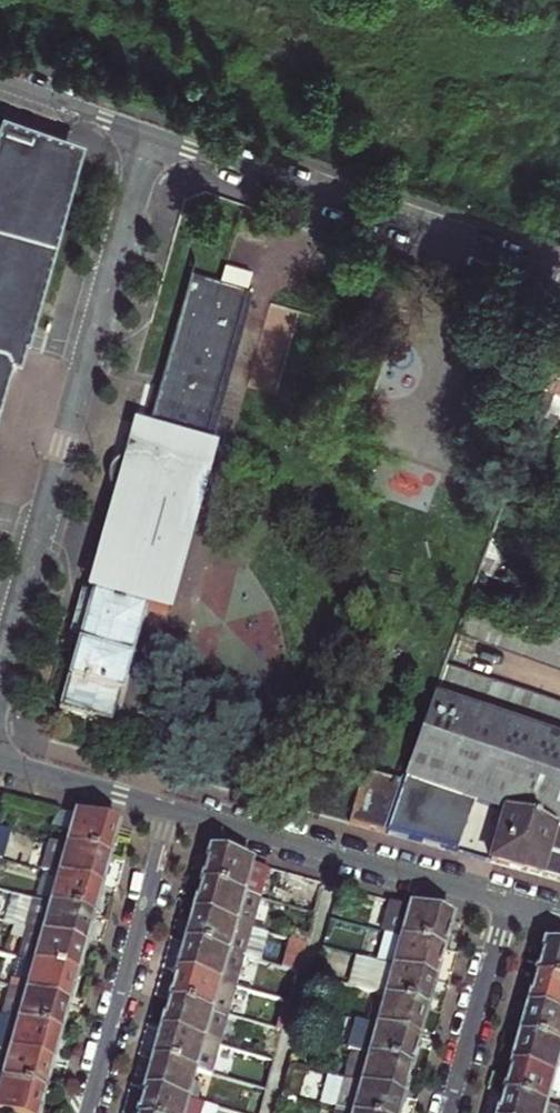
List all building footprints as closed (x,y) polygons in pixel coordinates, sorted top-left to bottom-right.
[(5,371),(14,373),(20,352),(23,352),(27,339),(29,329),(43,279),(73,172),(0,146),(0,390),(5,371)] [(224,273),(219,289),(246,296),(250,280),(224,273)] [(120,498),(94,598),(86,627),(76,625),(73,636),(83,639),(76,661),(62,712),(112,725),(143,611),(166,617),(198,502),(202,503),(216,453),(205,450),(248,296),(246,296),(219,289),(190,282),(161,388),(148,436),(139,434),(135,448),(130,464),(123,464),(118,465),(113,468),(109,474),(109,477),(108,481),(110,490),(113,494),(120,498)] [(537,409),(546,412),(548,409),(559,413),(559,341),(537,409)] [(76,625),(86,627),(94,598),(85,596),(76,625)] [(461,623),(559,658),(559,632),(470,600),(461,623)] [(459,629),(559,665),(559,658),(461,623),(459,629)] [(446,667),(436,697),(559,740),(559,708),(446,667)] [(436,697),(406,781),(477,805),(486,807),(508,814),(559,831),(559,740),(436,697)] [(364,776),(349,824),(387,834),(404,787),(364,776)] [(477,805),(406,781),(404,787),(387,834),(416,842),(461,855),(477,805)] [(61,827),(72,830),(76,817),(65,813),(61,827)] [(508,814),(493,864),(530,874),(559,883),(559,831),(508,814)] [(72,830),(67,847),(110,859),(115,840),(118,828),(76,817),(72,830)] [(43,872),(51,843),(35,838),(28,867),(43,872)] [(110,859),(67,847),(51,843),(43,872),(59,876),(102,888),(107,871),(110,859)] [(205,868),(201,883),(261,898),(270,870),(209,854),(205,868)] [(55,890),(51,905),(94,918),(99,899),(102,888),(59,876),(55,890)] [(197,900),(193,913),(253,930),(261,898),(201,883),(197,900)] [(23,929),(31,899),(11,894),(4,923),(23,929)] [(94,918),(51,905),(31,899),(23,929),(28,930),(86,946),(91,928),(94,918)] [(393,905),(379,901),(371,930),(384,934),(393,905)] [(393,905),(384,934),(443,951),(447,938),(451,921),(393,905)] [(253,930),(193,913),(188,929),(185,943),(245,959),(245,958),(253,930)] [(19,960),(33,964),(77,976),(83,956),(86,946),(28,930),(19,960)] [(245,958),(245,959),(256,962),(256,961),(262,963),(270,934),(253,930),(245,958)] [(291,940),(306,944),(308,937),(293,933),(291,940)] [(384,934),(377,964),(435,981),(439,965),(443,951),(384,934)] [(298,973),(306,944),(291,940),(289,939),(281,968),(298,973)] [(245,959),(185,943),(181,956),(177,972),(236,989),(237,988),(247,991),(256,962),(245,959)] [(543,946),(538,966),(535,976),(559,983),(559,951),(543,946)] [(377,964),(356,958),(347,987),(368,993),(377,964)] [(30,978),(25,994),(70,1006),(75,984),(77,976),(33,964),(30,978)] [(435,981),(377,964),(368,993),(385,997),(427,1009),(432,992),(435,981)] [(173,987),(168,1002),(228,1019),(228,1018),(236,989),(177,972),(173,987)] [(25,994),(30,978),(19,975),(16,991),(25,994)] [(527,1006),(559,1015),(559,983),(535,976),(531,991),(527,1006)] [(3,1019),(17,1023),(61,1035),(67,1015),(70,1006),(25,994),(16,991),(11,990),(3,1019)] [(381,1011),(377,1028),(419,1040),(424,1020),(427,1009),(385,997),(381,1011)] [(290,1003),(283,1001),(275,1031),(282,1033),(290,1003)] [(228,1019),(168,1002),(165,1013),(161,1031),(220,1048),(231,1051),(239,1022),(228,1019)] [(527,1006),(523,1019),(519,1034),(559,1045),(559,1015),(527,1006)] [(377,1028),(381,1011),(371,1009),(367,1025),(377,1028)] [(13,1038),(9,1051),(53,1064),(59,1042),(61,1035),(17,1023),(13,1038)] [(372,1043),(377,1028),(367,1025),(363,1040),(372,1043)] [(419,1040),(377,1028),(372,1043),(368,1057),(411,1069),(417,1048),(419,1040)] [(220,1048),(161,1031),(158,1041),(152,1060),(195,1072),(212,1077),(220,1048)] [(519,1034),(514,1049),(510,1064),(558,1077),(559,1069),(559,1045),(519,1034)] [(13,1038),(3,1035),(0,1046),(0,1049),(9,1051),(13,1038)] [(9,1051),(0,1049),(0,1080),(1,1081),(45,1094),(51,1074),(53,1064),(9,1051)] [(352,1052),(344,1082),(403,1098),(408,1080),(411,1069),(368,1057),(352,1052)] [(149,1070),(144,1090),(187,1102),(191,1087),(195,1072),(152,1060),(149,1070)] [(558,1077),(510,1064),(507,1075),(502,1094),(550,1107),(553,1095),(558,1077)] [(327,1077),(318,1108),(336,1112),(336,1111),(344,1082),(327,1077)] [(1,1081),(0,1084),(0,1112),(40,1112),(42,1104),(45,1094),(1,1081)] [(336,1111),(342,1112),(398,1112),(400,1107),(403,1098),(344,1082),(336,1111)] [(201,1090),(191,1087),(187,1102),(197,1105),(201,1090)] [(144,1090),(141,1099),(138,1112),(184,1112),(187,1102),(144,1090)] [(496,1112),(559,1112),(559,1110),(550,1107),(502,1094),(498,1106),(496,1112)] [(197,1105),(187,1102),(184,1112),(195,1112),(197,1105)]
